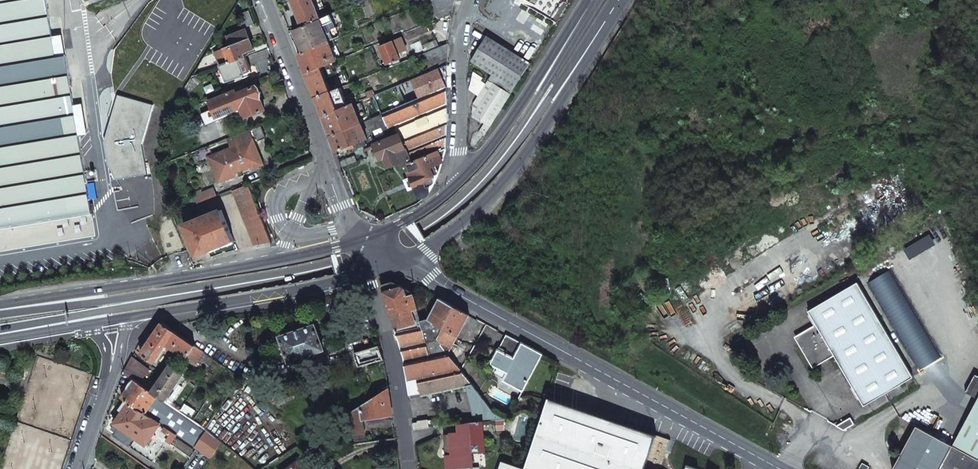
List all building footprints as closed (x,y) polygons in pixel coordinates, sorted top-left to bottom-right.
[(95,235),(92,214),(91,214),(65,56),(36,61),(32,41),(52,38),(46,0),(0,0),(0,250),(95,235)] [(278,3),(281,10),(287,6),(285,0),(278,3)] [(302,26),(320,18),(313,0),(292,0),(302,26)] [(439,19),(451,14),(452,5),(455,0),(431,0),(439,19)] [(296,28),(305,51),(328,42),(322,26),(333,22),(330,14),(320,18),(302,26),(296,28)] [(246,30),(231,36),(234,45),(225,49),(230,62),(245,56),(244,53),(253,49),(246,30)] [(474,73),(470,91),(479,97),(473,105),(473,116),(485,123),(490,126),(530,64),(487,36),(470,62),(492,75),(488,80),(486,84),(481,82),(483,78),(474,73)] [(384,66),(385,69),(393,66),(392,63),(400,59),(397,53),(403,50),(401,44),(395,47),(393,41),(380,46),(387,64),(384,66)] [(422,45),(425,53),(436,48),(433,41),(422,45)] [(305,51),(298,54),(305,71),(306,73),(320,67),(335,61),(328,42),(305,51)] [(436,48),(425,53),(431,71),(447,65),(448,44),(436,48)] [(230,62),(221,66),(227,82),(251,72),(245,56),(230,62)] [(314,94),(315,97),(329,92),(320,67),(306,73),(314,94)] [(234,90),(208,100),(215,118),(240,108),(244,118),(264,110),(259,98),(261,97),(256,85),(235,93),(234,90)] [(329,92),(315,97),(321,113),(322,116),(346,106),(339,87),(329,92)] [(447,87),(382,114),(388,128),(392,130),(393,130),(395,135),(400,133),(412,162),(446,149),(448,122),(447,87)] [(117,180),(147,174),(142,146),(153,105),(118,95),(113,109),(112,118),(105,142),(107,157),(117,180)] [(329,133),(330,136),(361,123),(353,103),(346,106),(322,116),(329,133)] [(374,131),(376,137),(389,131),(388,128),(382,114),(377,116),(361,123),(366,135),(374,131)] [(366,135),(361,123),(330,136),(336,152),(352,145),(354,150),(367,144),(365,140),(367,138),(366,135)] [(485,123),(479,132),(484,136),(490,126),(485,123)] [(260,126),(249,130),(252,139),(253,141),(265,136),(260,126)] [(263,165),(253,141),(252,139),(249,130),(226,139),(230,148),(239,168),(249,164),(251,170),(263,165)] [(383,153),(389,167),(400,162),(402,167),(408,164),(412,162),(400,133),(395,135),(374,144),(378,154),(383,153)] [(230,148),(208,156),(214,171),(218,183),(231,178),(234,176),(233,170),(239,168),(230,148)] [(408,172),(414,186),(417,194),(418,196),(419,197),(421,198),(424,198),(432,187),(438,175),(443,162),(446,149),(412,162),(408,164),(412,172),(408,172)] [(340,161),(342,167),(357,160),(355,155),(340,161)] [(233,190),(255,246),(271,243),(247,184),(233,190)] [(193,193),(197,203),(217,196),(213,185),(193,193)] [(221,210),(183,225),(196,256),(215,249),(233,241),(221,210)] [(382,285),(395,330),(421,321),(413,292),(393,282),(382,285)] [(858,283),(809,312),(817,324),(808,330),(809,333),(804,336),(803,334),(797,338),(799,341),(798,342),(802,350),(803,347),(814,365),(833,353),(864,405),(913,377),(858,283)] [(440,299),(428,320),(444,329),(454,307),(440,299)] [(454,307),(444,329),(437,340),(449,354),(458,337),(469,315),(467,314),(454,307)] [(493,412),(449,354),(437,340),(444,329),(428,320),(421,321),(395,330),(403,357),(407,382),(417,380),(421,397),(466,387),(475,422),(483,421),(505,418),(493,412)] [(162,323),(141,354),(154,363),(166,345),(186,359),(195,346),(162,323)] [(315,325),(280,336),(289,362),(324,350),(315,325)] [(506,335),(491,364),(508,373),(503,381),(523,392),(543,354),(506,335)] [(380,345),(354,353),(359,367),(384,360),(380,345)] [(195,346),(186,359),(195,365),(205,353),(195,346)] [(133,357),(124,374),(132,379),(140,383),(150,370),(133,357)] [(153,392),(152,392),(157,396),(165,402),(184,374),(182,372),(171,365),(164,375),(156,387),(153,392)] [(186,366),(182,372),(184,374),(188,377),(192,370),(186,366)] [(976,375),(966,392),(977,399),(977,376),(976,375)] [(132,379),(126,401),(146,413),(157,396),(152,392),(141,385),(140,383),(132,379)] [(145,379),(141,385),(152,392),(153,392),(156,387),(145,379)] [(389,389),(347,416),(351,445),(396,439),(394,429),(365,433),(363,420),(388,417),(392,416),(389,389)] [(157,396),(146,413),(161,424),(173,433),(173,434),(194,448),(207,430),(165,402),(157,396)] [(670,440),(549,398),(525,468),(661,468),(670,440)] [(123,411),(115,423),(120,427),(146,446),(161,424),(146,413),(126,401),(124,400),(126,401),(121,409),(123,411)] [(977,424),(977,400),(968,418),(977,424)] [(850,418),(837,426),(845,430),(854,424),(850,418)] [(414,430),(429,428),(441,426),(440,419),(419,422),(419,423),(413,424),(414,430)] [(967,419),(953,447),(917,426),(894,468),(977,468),(977,424),(967,419)] [(447,468),(480,468),(479,467),(471,467),(470,453),(485,452),(484,436),(483,421),(475,422),(458,424),(459,434),(445,435),(447,468)] [(120,427),(115,436),(153,462),(173,434),(173,433),(161,424),(146,446),(120,427)]
